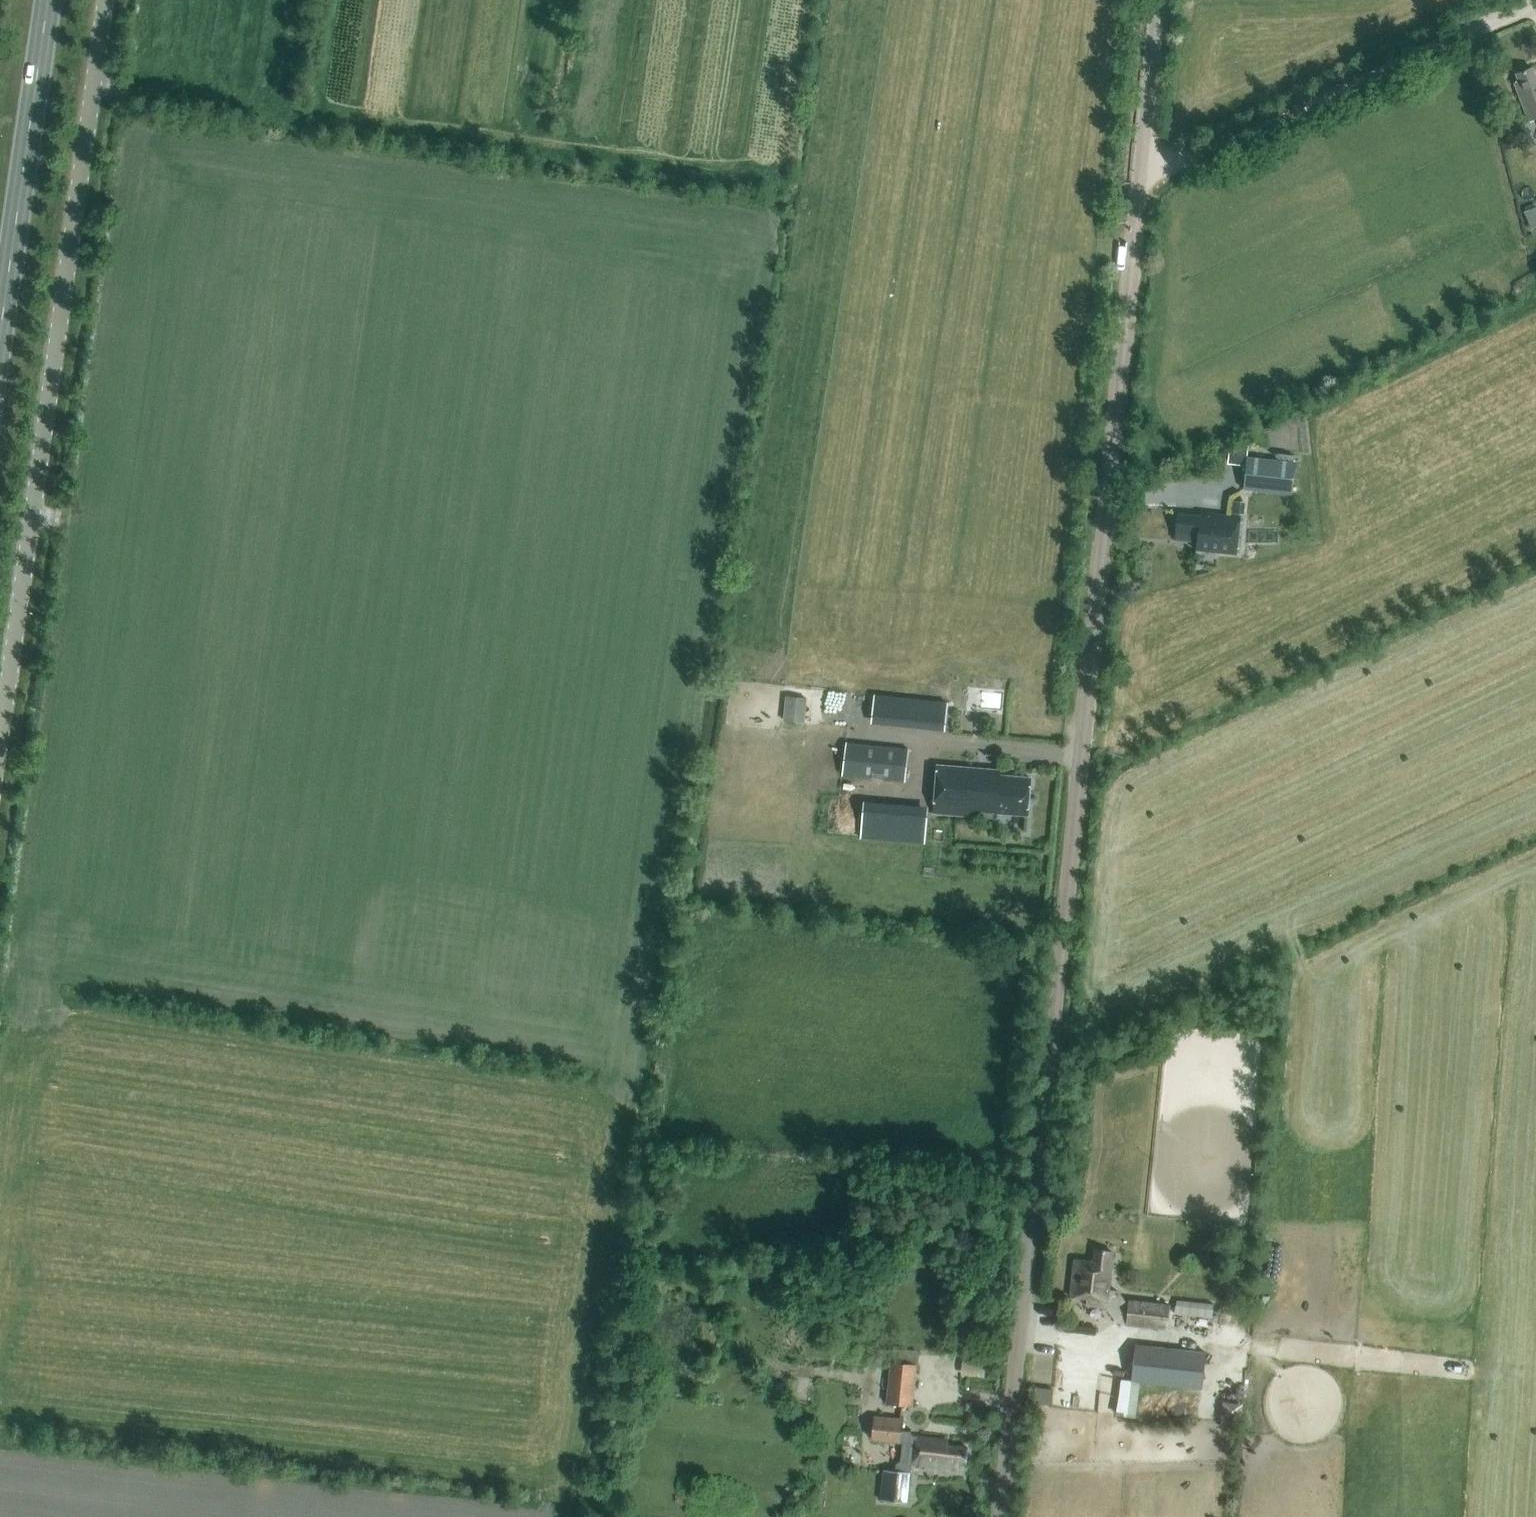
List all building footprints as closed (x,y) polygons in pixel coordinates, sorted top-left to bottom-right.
[(1532,68),(1516,74),(1519,82),(1514,84),(1528,121),(1535,118),(1535,78),(1532,68)] [(1295,461),(1247,456),(1244,488),(1291,493),(1295,461)] [(1231,514),(1243,515),(1244,501),(1232,500),(1231,514)] [(1183,540),(1197,542),(1197,549),(1236,554),(1240,516),(1201,512),(1200,516),(1178,514),(1176,532),(1184,532),(1183,540)] [(956,689),(956,706),(1003,707),(1003,690),(956,689)] [(786,696),(784,719),(805,721),(807,698),(786,696)] [(928,725),(945,727),(948,703),(931,701),(928,725)] [(846,743),(843,774),(906,781),(909,749),(846,743)] [(997,812),(1028,815),(1031,778),(1000,775),(1000,770),(938,765),(934,813),(996,818),(997,812)] [(858,802),(857,839),(923,840),(923,803),(858,802)] [(1168,1328),(1170,1305),(1130,1301),(1129,1305),(1117,1291),(1108,1290),(1113,1252),(1095,1250),(1094,1262),(1075,1261),(1071,1298),(1092,1300),(1092,1307),(1106,1308),(1117,1323),(1168,1328)] [(1176,1298),(1175,1313),(1212,1316),(1213,1301),(1176,1298)] [(1206,1351),(1135,1343),(1131,1380),(1201,1388),(1206,1351)] [(913,1405),(917,1364),(890,1361),(886,1403),(913,1405)] [(1102,1404),(1115,1404),(1117,1375),(1104,1374),(1102,1404)] [(1220,1400),(1220,1416),(1240,1417),(1241,1401),(1220,1400)] [(898,1470),(886,1468),(882,1499),(908,1502),(912,1462),(957,1468),(957,1462),(967,1463),(968,1447),(947,1445),(948,1440),(915,1436),(909,1432),(901,1431),(902,1420),(877,1417),(875,1438),(900,1441),(905,1443),(903,1460),(899,1463),(898,1470)]
